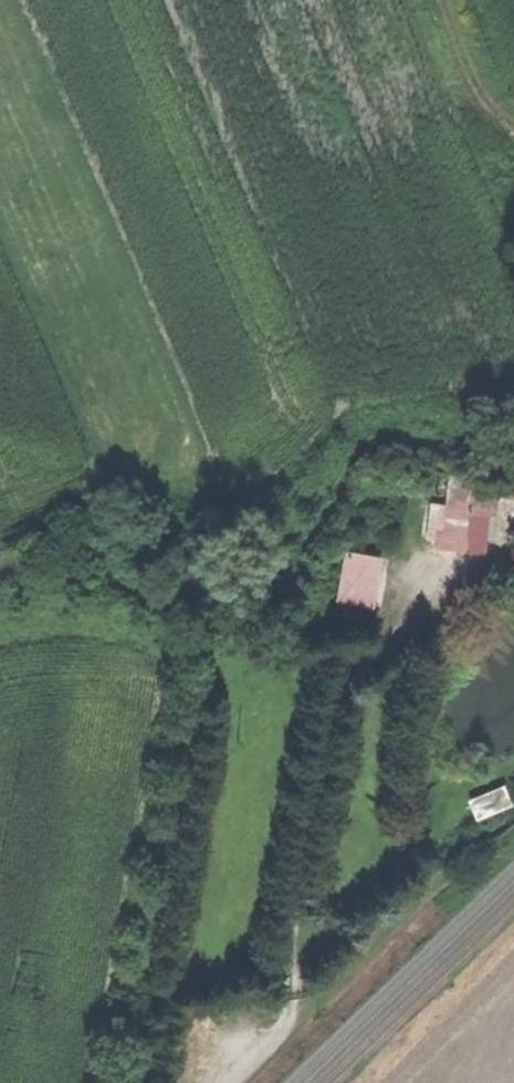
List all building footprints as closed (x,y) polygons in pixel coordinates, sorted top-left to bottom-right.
[(487,549),(487,511),(495,511),(495,494),(513,494),(513,480),(448,479),(448,508),(430,507),(430,540),(446,541),(446,549),(487,549)] [(381,604),(390,554),(349,546),(340,596),(381,604)] [(471,802),(477,817),(511,804),(504,789),(471,802)]
